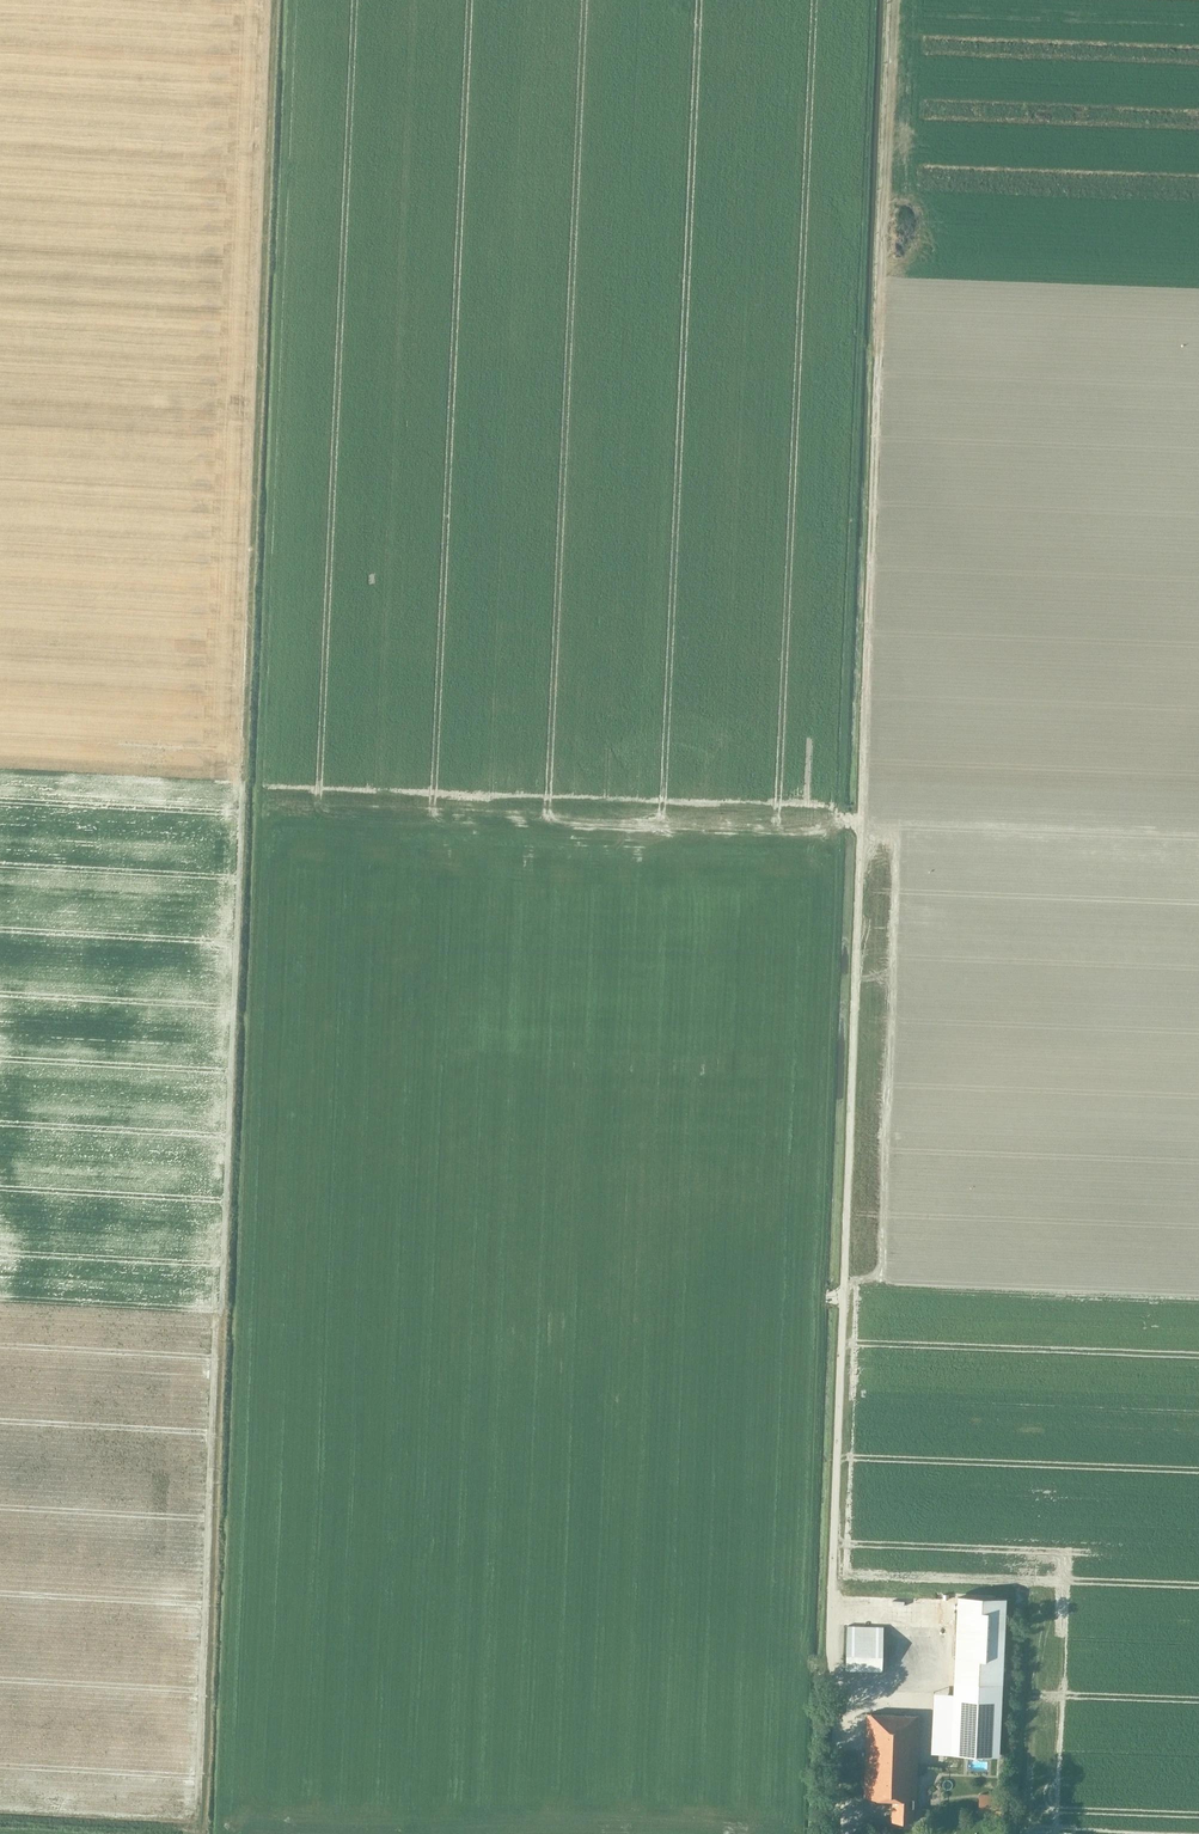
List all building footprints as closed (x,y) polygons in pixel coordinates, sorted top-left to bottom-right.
[(951,1753),(999,1755),(1006,1599),(958,1597),(951,1753)] [(846,1668),(883,1670),(884,1626),(848,1624),(846,1668)] [(892,1821),(913,1822),(913,1809),(916,1809),(920,1715),(867,1712),(864,1797),(893,1798),(892,1821)] [(939,1754),(939,1769),(949,1769),(950,1754),(939,1754)] [(958,1771),(976,1771),(976,1756),(958,1756),(958,1771)] [(980,1805),(980,1791),(972,1791),(971,1805),(980,1805)] [(1004,1815),(1005,1796),(981,1795),(979,1814),(1004,1815)]
